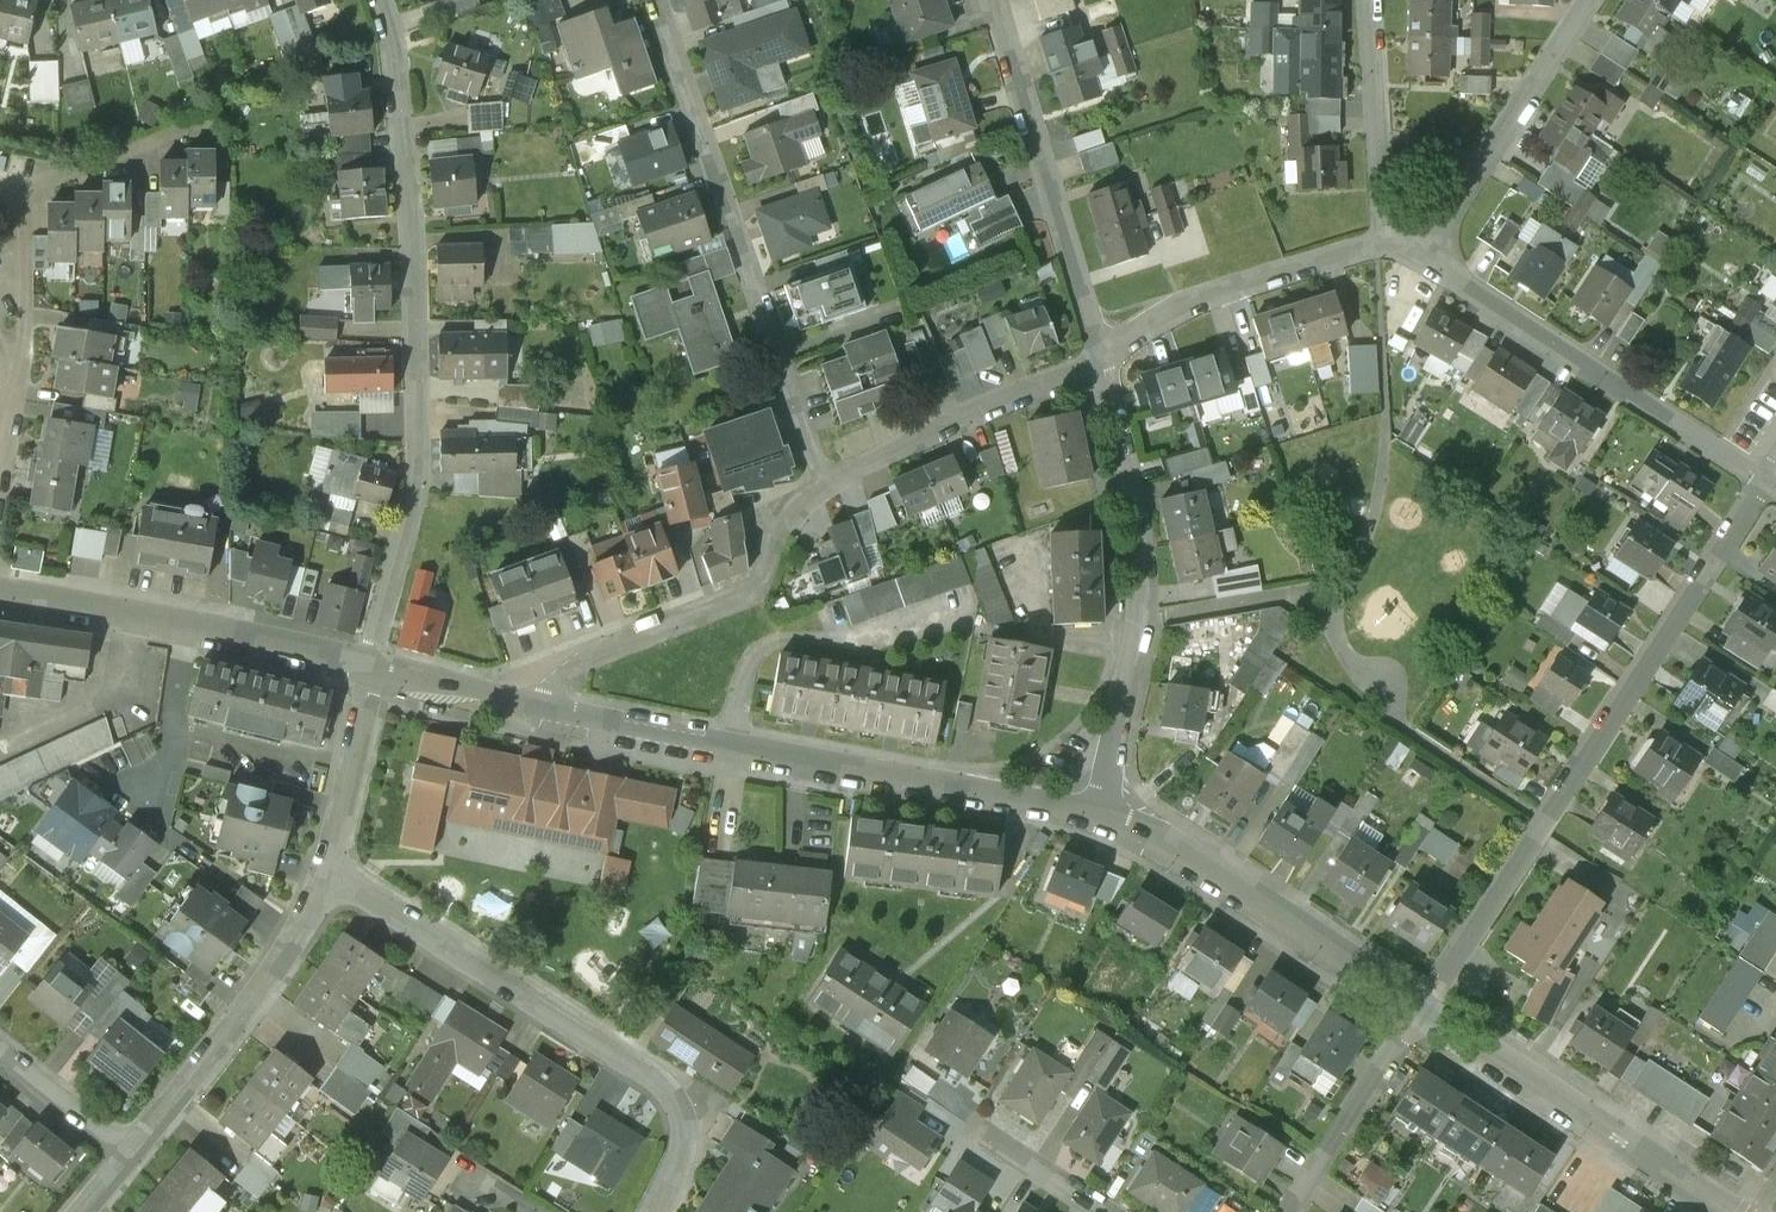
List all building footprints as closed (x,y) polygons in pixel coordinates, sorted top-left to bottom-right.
[(35,0),(0,0),(0,38),(26,44),(36,0),(35,0)] [(70,8),(81,52),(118,43),(108,0),(101,0),(70,8)] [(118,43),(156,33),(148,0),(108,0),(118,43)] [(190,22),(226,9),(222,0),(182,0),(190,22)] [(226,9),(227,12),(242,6),(244,12),(266,4),(264,0),(222,0),(226,9)] [(298,6),(299,6),(302,14),(326,6),(324,0),(296,0),(298,6)] [(418,8),(425,26),(480,6),(477,0),(441,0),(418,8)] [(534,27),(543,58),(557,54),(549,27),(548,23),(563,17),(557,0),(525,0),(534,27)] [(732,18),(736,31),(790,12),(786,0),(783,0),(732,18)] [(905,42),(952,25),(945,7),(933,11),(929,0),(890,0),(905,42)] [(1041,20),(1075,9),(1072,0),(1034,0),(1041,20)] [(1088,2),(1093,18),(1122,9),(1119,0),(1097,0),(1088,2)] [(1299,24),(1290,24),(1290,29),(1337,30),(1338,29),(1338,0),(1299,0),(1299,24)] [(1414,0),(1410,0),(1409,37),(1456,38),(1456,33),(1448,33),(1448,1),(1414,0)] [(1647,0),(1628,0),(1617,17),(1638,31),(1631,42),(1654,57),(1668,35),(1660,30),(1670,15),(1647,0)] [(1670,15),(1679,1),(1687,6),(1691,0),(1647,0),(1670,15)] [(1277,2),(1261,2),(1260,28),(1276,29),(1277,2)] [(298,6),(285,11),(301,56),(306,69),(321,64),(302,14),(299,6),(298,6)] [(606,9),(556,26),(575,81),(597,74),(592,60),(605,55),(619,96),(621,96),(619,89),(652,78),(654,84),(656,84),(634,19),(612,26),(606,9)] [(285,11),(270,16),(287,61),(301,56),(285,11)] [(736,31),(699,43),(722,109),(740,103),(739,100),(783,85),(770,46),(787,41),(792,55),(808,50),(795,11),(736,31)] [(1488,15),(1472,14),(1472,39),(1487,39),(1488,30),(1488,20),(1488,15)] [(1498,20),(1488,20),(1488,30),(1498,30),(1498,20)] [(1119,25),(1104,30),(1112,54),(1127,49),(1119,25)] [(1077,26),(1040,38),(1052,73),(1096,59),(1092,48),(1085,50),(1077,26)] [(1260,28),(1252,28),(1252,53),(1260,53),(1260,28)] [(1276,29),(1260,28),(1260,53),(1276,53),(1276,64),(1280,65),(1280,93),(1307,93),(1306,99),(1340,100),(1341,97),(1347,97),(1347,76),(1338,76),(1338,65),(1342,65),(1343,41),(1337,41),(1337,30),(1290,29),(1276,29)] [(195,79),(179,37),(163,43),(179,85),(195,79)] [(1456,38),(1409,37),(1408,72),(1446,74),(1447,52),(1455,52),(1456,38)] [(1487,39),(1472,39),(1471,64),(1487,64),(1487,39)] [(489,58),(447,44),(435,83),(450,88),(468,94),(477,97),(489,58)] [(1127,49),(1112,54),(1119,77),(1134,72),(1127,49)] [(1096,59),(1052,73),(1063,108),(1100,96),(1091,72),(1099,69),(1096,59)] [(58,62),(28,63),(30,104),(59,102),(59,87),(58,62)] [(949,63),(912,74),(932,141),(974,128),(964,97),(960,98),(949,63)] [(526,80),(510,74),(503,95),(519,100),(526,80)] [(1492,77),(1460,76),(1460,95),(1491,96),(1492,77)] [(88,80),(59,87),(66,115),(95,108),(88,80)] [(1594,100),(1572,86),(1556,111),(1592,135),(1602,120),(1610,125),(1624,104),(1601,89),(1594,100)] [(1649,87),(1639,103),(1651,111),(1662,95),(1649,87)] [(468,94),(450,88),(445,101),(464,107),(468,94)] [(367,92),(325,97),(330,138),(372,132),(367,92)] [(812,93),(777,106),(782,122),(811,112),(811,113),(818,110),(812,93)] [(1340,100),(1306,99),(1306,115),(1340,117),(1340,100)] [(501,103),(468,105),(469,134),(503,130),(501,103)] [(1592,135),(1556,111),(1539,137),(1560,151),(1554,162),(1577,177),(1591,155),(1583,150),(1592,135)] [(782,122),(744,136),(752,160),(741,164),(748,184),(804,164),(797,143),(819,135),(811,113),(811,112),(782,122)] [(1337,149),(1309,150),(1307,134),(1305,115),(1289,117),(1291,156),(1299,156),(1301,188),(1339,186),(1337,149)] [(1306,115),(1305,115),(1307,134),(1341,133),(1340,117),(1306,115)] [(670,127),(619,145),(633,185),(684,167),(670,127)] [(1112,142),(1078,153),(1085,175),(1119,164),(1112,142)] [(215,152),(187,152),(187,163),(187,207),(188,207),(213,207),(214,207),(215,207),(215,182),(215,152)] [(471,157),(429,161),(434,209),(476,204),(471,157)] [(187,163),(160,163),(160,194),(160,218),(161,218),(188,218),(188,207),(187,207),(187,163)] [(995,198),(979,164),(906,198),(921,233),(967,212),(983,244),(1019,227),(1006,199),(997,203),(995,198)] [(1550,166),(1538,184),(1572,207),(1583,190),(1584,188),(1550,166)] [(342,223),(394,220),(390,168),(338,172),(342,223)] [(822,175),(796,184),(801,199),(816,193),(816,194),(828,190),(822,175)] [(230,182),(215,182),(215,207),(214,207),(213,216),(230,216),(230,182)] [(130,185),(102,185),(102,196),(103,196),(103,239),(104,239),(130,239),(130,185)] [(1124,185),(1087,197),(1098,231),(1143,217),(1140,206),(1132,209),(1124,185)] [(1167,185),(1152,190),(1159,213),(1175,209),(1167,185)] [(1595,198),(1583,190),(1572,207),(1584,215),(1595,198)] [(160,194),(145,193),(145,227),(161,227),(161,218),(160,218),(160,194)] [(801,199),(758,213),(773,260),(798,252),(794,240),(828,229),(816,194),(816,193),(801,199)] [(655,209),(637,215),(638,217),(652,260),(710,239),(694,195),(655,209)] [(102,196),(75,196),(74,207),(75,207),(75,250),(76,250),(103,250),(104,239),(103,239),(103,196),(102,196)] [(651,196),(616,207),(621,223),(638,217),(637,215),(655,209),(651,196)] [(74,207),(48,207),(48,261),(76,261),(76,250),(75,250),(75,207),(74,207)] [(616,207),(590,216),(593,224),(597,238),(623,229),(621,223),(616,207)] [(1584,215),(1572,207),(1561,223),(1574,231),(1584,215)] [(1175,209),(1159,213),(1166,237),(1183,232),(1175,209)] [(1143,217),(1098,231),(1110,267),(1147,255),(1139,230),(1147,228),(1143,217)] [(1506,223),(1491,246),(1503,254),(1518,231),(1506,223)] [(597,238),(593,224),(551,227),(553,253),(554,254),(595,252),(595,261),(604,262),(597,238)] [(551,227),(509,229),(510,255),(553,253),(551,227)] [(1574,249),(1542,228),(1531,245),(1536,249),(1530,258),(1525,254),(1511,276),(1544,297),(1574,249)] [(481,245),(437,246),(437,301),(472,301),(472,285),(482,285),(481,245)] [(702,256),(673,266),(679,283),(688,280),(688,279),(708,272),(702,256)] [(1628,291),(1626,293),(1637,301),(1661,265),(1649,257),(1628,291)] [(356,325),(400,325),(399,263),(361,264),(361,270),(321,271),(321,295),(356,294),(356,325)] [(847,270),(795,288),(804,313),(820,307),(824,318),(859,306),(847,270)] [(1628,291),(1596,270),(1573,305),(1588,315),(1598,313),(1609,320),(1626,293),(1628,291)] [(708,272),(688,279),(688,280),(694,297),(671,305),(665,287),(631,298),(645,341),(678,330),(694,376),(738,360),(708,272)] [(1334,295),(1294,307),(1306,346),(1346,334),(1334,295)] [(1761,306),(1749,298),(1738,315),(1750,323),(1761,306)] [(1007,318),(1015,341),(1022,357),(1059,343),(1044,304),(1007,318)] [(1294,307),(1254,319),(1266,358),(1306,346),(1294,307)] [(1468,333),(1433,310),(1413,340),(1449,364),(1468,333)] [(982,326),(961,334),(965,346),(938,357),(950,384),(996,365),(990,350),(1015,341),(1007,318),(1005,311),(980,321),(982,326)] [(1632,313),(1617,337),(1629,345),(1645,321),(1632,313)] [(344,338),(344,315),(305,314),(305,337),(344,338)] [(121,323),(88,317),(86,332),(119,337),(121,323)] [(594,322),(596,342),(625,339),(622,318),(594,322)] [(506,320),(474,321),(474,334),(506,333),(506,320)] [(86,332),(60,327),(55,358),(61,359),(107,367),(108,366),(110,353),(122,355),(124,338),(119,337),(86,332)] [(1486,341),(1470,330),(1468,333),(1449,364),(1465,374),(1482,348),(1486,341)] [(474,334),(438,334),(439,379),(507,378),(506,333),(474,334)] [(886,334),(845,348),(849,359),(823,368),(842,424),(877,412),(875,408),(891,403),(889,398),(906,392),(903,381),(892,350),(886,334)] [(1410,341),(1396,334),(1389,349),(1392,351),(1390,354),(1397,357),(1398,354),(1403,356),(1410,341)] [(913,342),(892,350),(903,381),(924,373),(913,342)] [(1376,345),(1347,347),(1350,394),(1379,392),(1376,345)] [(1496,356),(1482,348),(1465,374),(1463,376),(1477,385),(1496,356)] [(366,359),(324,360),(325,393),(393,392),(392,358),(384,359),(384,350),(366,351),(366,359)] [(1222,351),(1182,363),(1194,402),(1234,390),(1222,351)] [(1269,384),(1260,353),(1245,357),(1251,378),(1254,388),(1269,384)] [(1511,365),(1496,355),(1496,356),(1477,385),(1495,397),(1511,408),(1534,374),(1534,373),(1514,361),(1511,365)] [(1731,375),(1704,358),(1697,368),(1692,365),(1679,385),(1711,406),(1731,375)] [(107,367),(61,359),(56,389),(84,394),(110,398),(115,367),(108,366),(107,367)] [(1182,363),(1142,376),(1154,415),(1194,402),(1182,363)] [(1534,374),(1511,408),(1527,419),(1549,384),(1534,374)] [(1254,388),(1251,378),(1235,383),(1245,415),(1261,410),(1254,388)] [(199,387),(179,384),(176,404),(184,405),(183,412),(195,414),(199,387)] [(1563,392),(1549,384),(1527,419),(1534,424),(1543,411),(1549,415),(1563,392)] [(540,386),(498,386),(497,406),(538,411),(540,386)] [(1602,417),(1563,392),(1549,415),(1539,429),(1560,442),(1548,462),(1567,473),(1602,417)] [(110,398),(84,394),(81,408),(105,412),(114,414),(116,399),(110,398)] [(260,401),(237,405),(240,426),(264,422),(260,401)] [(81,408),(53,403),(51,420),(92,427),(92,429),(102,430),(105,412),(81,408)] [(538,411),(497,406),(494,438),(514,438),(526,438),(526,427),(536,428),(538,411)] [(316,408),(315,433),(367,434),(367,409),(316,408)] [(1076,410),(1028,421),(1042,487),(1090,477),(1076,410)] [(51,420),(49,420),(43,458),(38,457),(38,459),(78,465),(86,467),(92,429),(92,427),(51,420)] [(1425,430),(1410,421),(1399,439),(1413,448),(1425,430)] [(1201,425),(1187,429),(1194,452),(1208,448),(1201,425)] [(470,431),(450,431),(450,439),(440,440),(441,473),(477,472),(476,439),(470,439),(470,431)] [(494,438),(476,439),(477,472),(515,471),(514,438),(494,438)] [(995,446),(979,453),(991,481),(1004,476),(995,446)] [(1194,452),(1166,460),(1171,476),(1187,472),(1212,464),(1208,448),(1194,452)] [(752,449),(731,458),(735,478),(759,470),(752,449)] [(366,460),(333,451),(328,470),(326,470),(325,474),(326,474),(321,493),(355,502),(356,498),(387,507),(395,475),(365,467),(366,460)] [(1678,466),(1676,469),(1652,452),(1633,479),(1687,517),(1708,487),(1678,466)] [(953,456),(923,469),(937,504),(968,492),(953,456)] [(38,459),(37,459),(30,506),(32,506),(33,504),(68,510),(68,512),(70,512),(78,465),(38,459)] [(725,460),(698,468),(708,509),(710,508),(713,523),(738,515),(739,515),(725,460)] [(1212,464),(1187,472),(1194,494),(1202,492),(1230,483),(1223,461),(1212,464)] [(690,466),(660,474),(673,523),(705,516),(697,488),(696,489),(690,466)] [(923,469),(894,481),(908,516),(937,504),(923,469)] [(515,471),(477,472),(477,496),(521,499),(521,479),(527,479),(527,471),(515,471)] [(1194,494),(1161,501),(1171,542),(1211,533),(1202,492),(1194,494)] [(883,496),(867,503),(869,511),(874,534),(896,525),(883,496)] [(353,513),(327,506),(323,520),(349,527),(353,513)] [(214,521),(143,508),(132,565),(155,569),(156,563),(187,569),(186,575),(207,579),(216,530),(214,521)] [(869,511),(850,518),(851,522),(861,549),(876,543),(874,534),(869,511)] [(713,523),(710,523),(715,553),(702,558),(711,583),(747,570),(738,515),(713,523)] [(851,522),(838,526),(836,531),(838,539),(822,545),(821,549),(825,562),(811,567),(809,573),(816,592),(869,573),(861,549),(851,522)] [(1636,522),(1615,555),(1650,578),(1672,545),(1636,522)] [(657,525),(623,537),(628,551),(641,585),(675,573),(657,525)] [(121,529),(108,527),(106,537),(103,554),(116,557),(121,529)] [(106,537),(76,531),(71,556),(101,562),(103,554),(106,537)] [(586,531),(568,538),(578,566),(579,569),(592,564),(597,563),(586,531)] [(1098,531),(1050,533),(1055,625),(1102,623),(1098,531)] [(1211,533),(1171,542),(1180,583),(1210,576),(1220,574),(1211,533)] [(578,566),(568,538),(553,543),(556,552),(558,551),(565,571),(578,566)] [(1758,568),(1775,580),(1775,541),(1758,568)] [(278,548),(255,543),(251,557),(245,583),(242,593),(253,596),(258,603),(264,599),(280,603),(283,592),(290,565),(290,564),(275,560),(278,548)] [(984,547),(959,556),(971,584),(987,622),(1016,628),(1017,628),(984,547)] [(42,552),(16,548),(13,566),(39,570),(42,552)] [(247,554),(230,549),(230,579),(245,583),(251,557),(247,556),(247,554)] [(556,552),(491,576),(502,604),(501,605),(510,631),(578,606),(565,571),(558,551),(556,552)] [(597,563),(592,564),(606,600),(641,587),(641,585),(628,551),(597,563)] [(371,559),(357,555),(349,590),(363,593),(371,559)] [(959,556),(946,561),(956,589),(971,584),(959,556)] [(946,561),(933,565),(943,594),(956,589),(946,561)] [(304,568),(290,565),(283,592),(297,595),(304,568)] [(943,594),(933,565),(920,570),(930,598),(943,594)] [(1256,567),(1223,573),(1220,574),(1210,576),(1214,598),(1260,591),(1256,567)] [(305,568),(298,596),(312,599),(319,572),(305,568)] [(920,570),(907,574),(917,603),(930,598),(920,570)] [(432,574),(418,571),(409,605),(423,609),(432,574)] [(907,574),(894,579),(904,607),(917,603),(907,574)] [(894,579),(881,583),(891,612),(904,607),(894,579)] [(881,583),(868,588),(878,616),(891,612),(881,583)] [(349,590),(328,584),(317,626),(352,635),(363,593),(349,590)] [(868,588),(855,593),(865,621),(878,616),(868,588)] [(1628,613),(1595,591),(1576,621),(1595,634),(1596,631),(1610,640),(1628,613)] [(865,621),(855,593),(842,597),(852,625),(865,621)] [(1746,595),(1736,610),(1734,608),(1722,627),(1754,648),(1764,655),(1775,637),(1775,615),(1746,595)] [(423,609),(409,605),(398,647),(433,656),(444,614),(423,609)] [(0,623),(0,675),(3,676),(12,677),(27,679),(28,670),(42,672),(44,661),(52,662),(51,673),(61,675),(60,676),(63,680),(83,684),(91,637),(0,623)] [(1264,634),(1249,657),(1247,656),(1229,683),(1245,694),(1278,643),(1264,634)] [(1754,648),(1731,634),(1723,646),(1746,661),(1754,648)] [(1049,650),(994,639),(977,721),(1033,732),(1049,650)] [(943,685),(781,657),(771,713),(934,741),(943,685)] [(1557,657),(1538,685),(1568,704),(1586,676),(1557,657)] [(332,692),(203,660),(188,716),(318,749),(332,692)] [(1742,688),(1701,660),(1674,701),(1694,714),(1697,709),(1719,724),(1742,688)] [(27,679),(12,677),(7,710),(19,711),(21,697),(37,699),(39,689),(50,691),(49,697),(54,698),(54,697),(59,698),(61,685),(27,679)] [(1215,695),(1168,689),(1164,729),(1199,733),(1201,711),(1213,713),(1215,695)] [(1546,740),(1506,714),(1493,734),(1481,726),(1469,744),(1499,764),(1500,762),(1501,760),(1523,775),(1546,740)] [(0,767),(0,799),(112,747),(104,719),(0,767)] [(675,782),(454,734),(455,728),(420,721),(415,749),(410,748),(405,772),(410,772),(397,838),(432,845),(438,814),(604,850),(596,887),(626,894),(635,857),(621,854),(626,828),(615,825),(617,814),(666,825),(675,782)] [(1659,732),(1647,751),(1642,748),(1632,763),(1637,766),(1636,768),(1675,793),(1698,758),(1659,732)] [(132,737),(120,743),(131,767),(144,761),(132,737)] [(1241,768),(1227,759),(1202,796),(1217,805),(1213,811),(1231,823),(1261,776),(1244,764),(1241,768)] [(1525,778),(1500,762),(1499,764),(1492,774),(1517,790),(1525,778)] [(231,771),(205,765),(202,778),(226,785),(227,785),(231,771)] [(66,770),(27,788),(30,794),(52,811),(73,783),(66,770)] [(802,783),(782,780),(779,793),(800,796),(802,783)] [(300,789),(274,782),(271,796),(291,801),(297,803),(300,789)] [(115,815),(73,783),(52,811),(38,830),(81,861),(115,815)] [(227,785),(226,785),(222,800),(227,801),(215,847),(251,857),(275,863),(279,847),(284,848),(291,821),(286,820),(291,801),(271,796),(227,785)] [(1364,791),(1337,832),(1349,840),(1350,839),(1352,840),(1363,823),(1378,800),(1364,791)] [(1611,794),(1589,829),(1628,854),(1651,820),(1611,794)] [(1282,804),(1257,842),(1297,867),(1321,829),(1282,804)] [(123,828),(112,820),(88,852),(127,881),(128,881),(141,862),(156,843),(127,823),(123,828)] [(927,829),(853,820),(847,876),(921,885),(927,829)] [(1349,840),(1321,883),(1361,908),(1389,865),(1372,853),(1383,836),(1363,823),(1352,840),(1350,839),(1349,840)] [(1002,838),(927,829),(921,885),(996,894),(1002,838)] [(9,858),(0,851),(0,870),(9,858)] [(1101,870),(1060,855),(1047,891),(1070,900),(1067,907),(1082,913),(1085,905),(1088,906),(1092,897),(1101,870)] [(275,863),(251,857),(247,870),(273,877),(276,863),(275,863)] [(734,862),(700,858),(691,911),(726,914),(734,862)] [(141,862),(128,881),(127,881),(115,896),(131,908),(156,873),(141,862)] [(828,872),(734,862),(726,914),(822,925),(828,872)] [(1125,879),(1101,870),(1092,897),(1109,903),(1125,879)] [(1561,887),(1534,930),(1523,924),(1506,951),(1526,964),(1521,970),(1538,981),(1543,975),(1554,982),(1563,969),(1572,955),(1570,954),(1598,911),(1596,909),(1601,901),(1569,880),(1563,889),(1561,887)] [(242,885),(226,907),(246,922),(247,923),(263,901),(242,885)] [(226,907),(196,886),(168,925),(164,922),(155,934),(192,961),(209,974),(220,958),(224,961),(241,938),(237,935),(246,922),(226,907)] [(1451,912),(1412,887),(1387,925),(1426,951),(1451,912)] [(1172,914),(1138,891),(1139,890),(1138,889),(1129,903),(1128,902),(1115,922),(1116,923),(1117,922),(1153,945),(1153,946),(1154,947),(1167,928),(1165,927),(1174,913),(1173,912),(1172,914)] [(10,960),(27,974),(56,936),(0,891),(0,916),(28,938),(10,960)] [(1736,957),(1761,973),(1775,950),(1775,916),(1766,910),(1736,957)] [(0,973),(10,960),(28,938),(0,916),(0,972),(0,973)] [(1733,921),(1718,942),(1734,953),(1748,932),(1733,921)] [(1240,954),(1201,929),(1177,966),(1200,981),(1198,985),(1213,995),(1240,954)] [(380,959),(344,934),(318,970),(355,996),(380,959)] [(841,952),(809,999),(838,1019),(870,971),(841,952)] [(1761,973),(1736,957),(1695,1020),(1720,1036),(1761,973)] [(209,974),(192,961),(184,973),(187,975),(205,989),(214,977),(209,974)] [(57,966),(32,998),(64,1023),(89,991),(57,966)] [(1547,988),(1537,1009),(1527,1004),(1523,1013),(1547,1025),(1573,974),(1563,969),(1554,982),(1543,975),(1538,981),(1537,983),(1547,988)] [(318,970),(295,1004),(329,1027),(329,1028),(350,1043),(351,1042),(355,1044),(369,1025),(346,1009),(355,996),(318,970)] [(923,1007),(870,971),(838,1019),(891,1054),(923,1007)] [(1268,974),(1245,1009),(1281,1032),(1288,1022),(1304,997),(1268,974)] [(205,989),(187,975),(177,989),(200,1006),(210,992),(205,989)] [(444,996),(412,976),(398,997),(430,1018),(444,996)] [(107,982),(84,1012),(97,1023),(121,993),(107,982)] [(1304,997),(1288,1022),(1299,1029),(1315,1004),(1304,997)] [(504,1034),(456,1004),(432,1044),(434,1045),(408,1086),(430,1099),(439,1085),(433,1081),(450,1055),(479,1073),(483,1067),(497,1046),(504,1034)] [(1225,1005),(1211,1027),(1225,1037),(1240,1014),(1225,1005)] [(1611,1018),(1594,1006),(1570,1042),(1609,1068),(1640,1021),(1618,1007),(1611,1018)] [(688,1017),(675,1008),(653,1040),(666,1049),(688,1017)] [(989,1035),(954,1012),(928,1052),(963,1075),(989,1035)] [(1304,1050),(1290,1072),(1291,1073),(1310,1085),(1321,1068),(1336,1078),(1364,1035),(1329,1012),(1304,1050)] [(730,1045),(688,1017),(666,1049),(730,1092),(749,1064),(727,1050),(730,1045)] [(118,1018),(109,1029),(110,1030),(89,1056),(134,1091),(163,1054),(118,1018)] [(1753,1073),(1775,1088),(1775,1037),(1753,1073)] [(1126,1051),(1110,1041),(1102,1053),(1118,1064),(1126,1051)] [(355,1044),(351,1042),(350,1043),(335,1065),(366,1087),(382,1064),(362,1051),(362,1050),(355,1044)] [(1291,1042),(1267,1078),(1281,1088),(1291,1073),(1290,1072),(1304,1050),(1291,1042)] [(497,1046),(483,1067),(496,1075),(509,1053),(497,1046)] [(311,1077),(275,1049),(268,1058),(269,1059),(248,1086),(279,1110),(283,1113),(311,1077)] [(1034,1050),(1002,1100),(1037,1122),(1069,1073),(1034,1050)] [(509,1053),(496,1075),(506,1082),(520,1060),(509,1053)] [(1102,1053),(1086,1078),(1102,1088),(1118,1064),(1102,1053)] [(576,1085),(531,1057),(500,1106),(546,1134),(576,1085)] [(1708,1098),(1650,1059),(1633,1085),(1691,1124),(1708,1098)] [(366,1087),(335,1065),(316,1091),(352,1116),(371,1090),(366,1087)] [(936,1082),(913,1066),(904,1079),(928,1095),(936,1082)] [(1459,1098),(1418,1071),(1393,1109),(1434,1136),(1459,1098)] [(1752,1072),(1710,1136),(1760,1169),(1775,1144),(1775,1088),(1753,1073),(1752,1072)] [(279,1110),(248,1086),(220,1122),(256,1150),(269,1132),(265,1129),(279,1110)] [(1097,1091),(1064,1141),(1097,1162),(1130,1112),(1097,1091)] [(899,1096),(868,1144),(886,1155),(891,1147),(921,1166),(938,1139),(912,1122),(920,1110),(899,1096)] [(1459,1098),(1434,1136),(1478,1165),(1503,1126),(1459,1098)] [(0,1118),(0,1134),(5,1138),(7,1136),(22,1116),(10,1106),(5,1111),(0,1118)] [(396,1108),(381,1133),(392,1140),(385,1150),(393,1155),(405,1136),(419,1145),(429,1128),(396,1108)] [(641,1139),(594,1110),(582,1128),(564,1157),(611,1187),(641,1139)] [(22,1116),(7,1136),(18,1146),(34,1126),(22,1116)] [(1246,1122),(1237,1116),(1229,1129),(1237,1135),(1246,1122)] [(569,1119),(550,1149),(564,1157),(582,1128),(569,1119)] [(771,1144),(737,1121),(721,1146),(736,1156),(755,1168),(771,1144)] [(1282,1146),(1246,1122),(1237,1135),(1222,1159),(1258,1183),(1282,1146)] [(18,1146),(14,1152),(50,1181),(73,1153),(36,1124),(34,1126),(18,1146)] [(1503,1126),(1478,1165),(1507,1183),(1493,1204),(1506,1211),(1517,1211),(1552,1158),(1503,1126)] [(419,1145),(405,1136),(393,1155),(382,1174),(423,1199),(446,1161),(419,1145)] [(162,1188),(191,1211),(222,1176),(192,1151),(162,1188)] [(1155,1153),(1130,1190),(1164,1211),(1209,1211),(1220,1196),(1155,1153)] [(278,1172),(256,1155),(246,1168),(268,1186),(278,1172)] [(736,1156),(699,1211),(753,1211),(760,1201),(768,1206),(781,1186),(755,1168),(736,1156)] [(1390,1198),(1404,1176),(1376,1159),(1362,1181),(1390,1198)] [(956,1162),(932,1200),(948,1211),(949,1211),(951,1211),(954,1208),(960,1211),(973,1211),(989,1187),(974,1177),(975,1174),(956,1162)] [(268,1186),(246,1168),(236,1182),(257,1199),(268,1186)] [(142,1211),(191,1211),(162,1188),(142,1211)] [(1613,1197),(1603,1211),(1637,1211),(1613,1197)] [(1361,1198),(1353,1210),(1356,1211),(1382,1211),(1361,1198)] [(1543,1202),(1538,1211),(1561,1211),(1543,1202)]
